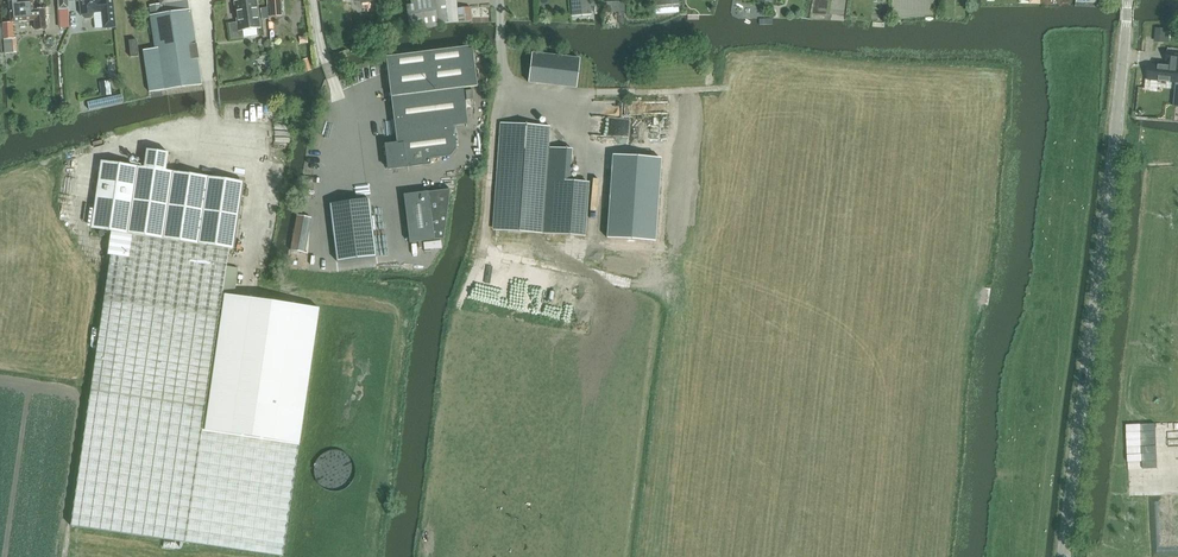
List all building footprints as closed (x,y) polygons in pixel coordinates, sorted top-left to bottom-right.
[(9,1),(11,22),(35,20),(36,30),(47,29),(45,9),(34,10),(33,1),(28,2),(28,0),(23,0),(19,0),(11,0),(10,1),(9,1)] [(68,0),(59,0),(59,10),(68,9),(68,0)] [(77,1),(81,0),(82,13),(83,13),(83,16),(86,18),(92,18),(94,15),(94,12),(103,11),(104,28),(116,27),(113,0),(77,0),(77,1)] [(143,50),(149,92),(202,85),(191,9),(189,9),(188,0),(159,0),(160,4),(150,6),(152,16),(150,16),(155,49),(143,50)] [(235,1),(238,22),(239,30),(257,28),(260,28),(256,0),(245,0),(235,1)] [(271,18),(280,17),(278,0),(270,0),(271,18)] [(426,28),(438,27),(434,0),(408,0),(408,2),(407,3),(410,30),(426,28)] [(438,24),(471,20),(469,7),(456,9),(455,0),(435,0),(438,24)] [(575,16),(591,15),(590,0),(575,0),(575,16)] [(654,13),(680,12),(679,0),(653,0),(654,13)] [(3,38),(4,38),(10,37),(13,37),(12,23),(3,23),(3,38)] [(1157,29),(1155,40),(1169,41),(1173,42),(1174,30),(1170,30),(1163,29),(1157,29)] [(10,37),(4,38),(5,53),(14,52),(13,37),(10,37)] [(137,56),(136,40),(127,40),(129,57),(137,56)] [(305,60),(303,45),(295,46),(298,61),(305,60)] [(387,57),(398,143),(386,145),(389,169),(431,164),(430,158),(451,156),(457,149),(454,126),(468,124),(464,87),(478,86),(473,46),(387,57)] [(1177,83),(1177,53),(1168,52),(1167,67),(1152,65),(1150,81),(1177,83)] [(529,82),(577,88),(580,59),(532,53),(529,82)] [(103,96),(111,95),(110,85),(101,86),(103,96)] [(124,103),(122,95),(88,102),(90,110),(124,103)] [(545,233),(550,158),(548,158),(549,147),(550,126),(503,123),(496,230),(545,233)] [(549,147),(548,158),(550,158),(545,233),(584,236),(588,182),(570,181),(572,149),(549,147)] [(138,166),(128,233),(230,248),(234,249),(244,182),(166,170),(169,152),(147,149),(144,167),(138,166)] [(613,154),(608,238),(655,241),(661,158),(613,154)] [(102,161),(92,228),(112,231),(128,233),(138,166),(102,161)] [(427,192),(404,195),(410,243),(444,238),(451,189),(427,192)] [(369,199),(331,204),(338,262),(376,257),(369,199)] [(306,254),(312,217),(297,214),(291,251),(306,254)] [(112,231),(108,254),(111,255),(130,257),(117,348),(212,362),(222,294),(223,294),(227,267),(230,248),(128,233),(112,231)] [(75,504),(72,526),(75,526),(163,539),(185,542),(186,542),(202,430),(206,407),(110,393),(117,348),(130,257),(111,255),(75,504)] [(239,271),(228,269),(224,294),(225,294),(236,296),(239,271)] [(225,294),(205,431),(300,445),(320,308),(263,300),(234,296),(225,294)] [(117,348),(110,393),(206,407),(212,362),(117,348)] [(202,430),(186,542),(283,556),(300,445),(205,431),(202,430)]
